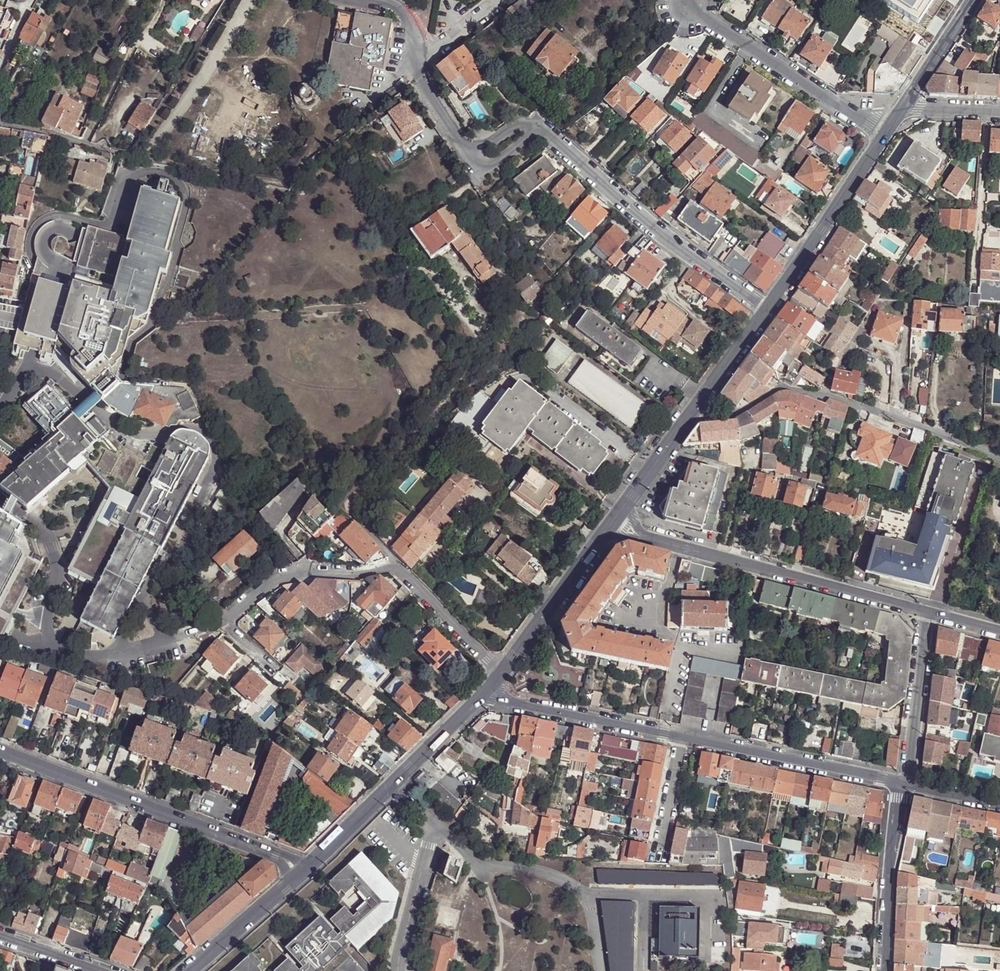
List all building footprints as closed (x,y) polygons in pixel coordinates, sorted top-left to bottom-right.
[(778,30),(790,11),(792,7),(781,0),(773,0),(762,17),(772,23),(770,25),(778,30)] [(827,5),(836,11),(843,0),(831,0),(827,5)] [(868,12),(871,8),(870,4),(865,0),(851,0),(868,12)] [(998,24),(997,24),(999,19),(999,3),(998,3),(998,9),(995,7),(994,9),(987,4),(976,19),(973,25),(991,37),(994,31),(995,32),(998,24)] [(7,10),(1,25),(9,28),(15,14),(7,10)] [(326,83),(372,92),(376,69),(383,71),(392,21),(339,11),(326,83)] [(522,22),(526,18),(517,11),(514,15),(522,22)] [(790,11),(778,30),(796,41),(808,23),(790,11)] [(21,34),(22,40),(25,42),(29,44),(43,20),(44,18),(41,17),(35,13),(33,12),(23,30),(21,34)] [(508,12),(499,19),(504,22),(511,14),(508,12)] [(44,18),(43,20),(49,24),(52,19),(46,15),(44,18)] [(29,44),(36,48),(37,48),(40,47),(46,38),(47,36),(47,34),(45,31),(49,24),(43,20),(29,44)] [(205,29),(197,25),(190,38),(198,42),(205,29)] [(908,43),(882,25),(876,34),(889,43),(890,49),(882,61),(892,68),(908,43)] [(564,72),(575,59),(577,56),(547,33),(528,56),(537,64),(536,65),(545,73),(547,71),(557,79),(558,79),(564,72)] [(819,68),(831,49),(813,37),(803,53),(806,55),(812,59),(811,62),(819,68)] [(22,40),(17,48),(20,49),(31,56),(36,48),(29,44),(25,42),(22,40)] [(921,51),(908,43),(892,68),(907,78),(924,53),(921,51)] [(669,49),(677,54),(684,59),(686,56),(670,47),(669,49)] [(473,64),(461,48),(436,68),(441,75),(450,85),(458,96),(468,88),(470,91),(481,82),(474,72),(470,67),(473,64)] [(984,64),(988,57),(980,51),(978,50),(974,57),(984,64)] [(963,74),(974,57),(965,51),(957,65),(954,68),(963,74)] [(684,59),(677,54),(675,57),(667,52),(652,75),(671,87),(687,61),(684,59)] [(868,69),(874,73),(882,61),(877,58),(868,69)] [(950,65),(954,68),(957,65),(951,61),(947,58),(944,61),(950,65)] [(578,62),(575,59),(564,72),(566,74),(572,73),(578,66),(577,65),(578,64),(578,62)] [(686,82),(700,92),(703,94),(721,65),(713,60),(711,63),(709,66),(704,62),(700,60),(686,82)] [(899,91),(907,78),(892,68),(882,61),(874,73),(874,93),(894,94),(899,91)] [(944,61),(934,77),(941,78),(950,65),(944,61)] [(941,78),(960,80),(963,74),(954,68),(950,65),(941,78)] [(552,85),(557,79),(547,71),(545,73),(540,80),(544,83),(546,80),(552,85)] [(635,71),(628,80),(634,84),(641,75),(635,71)] [(960,80),(960,82),(970,83),(970,74),(963,74),(960,80)] [(441,75),(436,80),(443,90),(450,85),(441,75)] [(750,75),(728,109),(749,123),(754,115),(757,117),(769,99),(766,97),(772,89),(750,75)] [(99,86),(103,79),(93,76),(87,95),(95,98),(99,86)] [(930,96),(959,98),(960,82),(960,80),(941,78),(934,77),(926,89),(930,96)] [(975,98),(996,99),(997,83),(997,79),(977,78),(977,81),(977,84),(975,98)] [(694,101),(700,92),(686,82),(680,91),(694,101)] [(959,98),(975,98),(977,84),(973,83),(970,83),(960,82),(959,98)] [(645,92),(635,85),(630,90),(622,83),(605,102),(613,109),(617,104),(626,114),(633,106),(642,97),(641,96),(645,92)] [(296,104),(297,107),(299,109),(301,110),(304,112),(308,112),(311,112),(314,111),(316,109),(318,108),(320,105),(321,103),(321,100),(321,97),(321,94),(319,92),(318,90),(316,88),(313,86),(310,86),(308,85),(304,86),(301,87),(299,89),(297,91),(296,93),(295,96),(294,99),(295,101),(296,104)] [(311,93),(309,92),(307,92),(305,92),(303,93),(302,95),(301,97),(301,98),(300,100),(301,102),(302,103),(303,105),(305,106),(307,106),(309,106),(311,106),(313,105),(314,103),(315,101),(315,99),(315,97),(314,95),(313,94),(311,93)] [(650,96),(645,92),(641,96),(642,97),(646,100),(647,99),(650,96)] [(58,94),(52,107),(65,113),(68,106),(71,101),(58,94)] [(153,110),(157,112),(165,99),(162,98),(160,95),(149,94),(149,99),(159,99),(153,110)] [(657,100),(650,96),(647,99),(653,104),(657,100)] [(84,107),(71,101),(68,106),(82,113),(84,107)] [(631,118),(632,120),(646,132),(648,135),(665,117),(647,101),(631,118)] [(665,106),(658,101),(655,104),(670,118),(671,116),(674,113),(665,106)] [(795,101),(781,122),(787,126),(800,135),(814,114),(795,101)] [(146,131),(157,112),(153,110),(142,103),(128,125),(139,132),(142,128),(146,131)] [(622,118),(626,114),(617,104),(613,109),(622,118)] [(405,105),(389,115),(395,123),(393,125),(405,143),(423,131),(405,105)] [(71,116),(78,119),(82,113),(68,106),(65,113),(71,116)] [(634,108),(633,106),(626,114),(622,118),(625,120),(627,117),(626,117),(634,108)] [(52,129),(62,134),(71,116),(65,113),(52,107),(43,124),(52,129)] [(700,112),(692,125),(695,127),(702,132),(712,139),(721,145),(727,150),(752,167),(759,156),(760,155),(700,112)] [(684,119),(674,113),(671,116),(681,123),(684,119)] [(62,134),(70,135),(78,119),(71,116),(62,134)] [(692,125),(684,119),(681,123),(692,131),(695,127),(692,125)] [(646,132),(632,120),(628,125),(641,137),(646,132)] [(781,122),(777,129),(782,133),(787,126),(781,122)] [(675,123),(660,139),(675,153),(691,137),(675,123)] [(981,124),(962,123),(961,130),(960,143),(979,144),(981,124)] [(843,137),(841,135),(825,124),(813,142),(831,155),(836,147),(835,147),(838,144),(840,144),(842,142),(844,140),(843,137)] [(125,131),(140,140),(143,135),(139,132),(128,125),(125,131)] [(9,137),(25,140),(26,133),(0,128),(0,135),(9,137)] [(952,143),(960,143),(961,130),(954,130),(952,143)] [(73,137),(81,140),(84,135),(75,131),(73,137)] [(989,154),(999,155),(999,132),(990,132),(989,154)] [(48,137),(26,133),(25,140),(23,148),(31,150),(30,152),(31,152),(44,155),(48,137)] [(8,143),(9,137),(0,135),(0,142),(8,143)] [(97,136),(93,143),(97,145),(106,140),(97,136)] [(805,137),(799,145),(805,149),(811,141),(805,137)] [(675,153),(660,139),(656,143),(671,158),(675,153)] [(698,140),(673,166),(687,180),(690,187),(701,176),(698,172),(707,163),(715,156),(698,140)] [(918,147),(921,149),(922,146),(918,144),(915,142),(898,167),(896,170),(901,173),(903,171),(900,169),(908,157),(910,159),(918,147)] [(799,145),(790,158),(803,167),(809,158),(812,154),(805,149),(799,145)] [(941,162),(921,149),(918,147),(910,159),(908,157),(900,169),(903,171),(911,176),(926,186),(941,162)] [(30,152),(27,167),(24,181),(23,188),(37,191),(44,155),(31,152),(30,152)] [(320,154),(309,162),(310,162),(313,164),(316,163),(319,161),(320,158),(320,154)] [(721,158),(720,156),(718,159),(711,165),(717,171),(725,162),(721,158)] [(759,156),(752,167),(769,179),(774,183),(781,172),(782,171),(759,156)] [(539,187),(556,173),(543,157),(513,181),(526,197),(539,187)] [(816,194),(824,183),(822,182),(824,179),(829,172),(809,158),(803,167),(795,179),(816,194)] [(106,169),(95,166),(89,164),(89,167),(67,161),(63,175),(75,178),(73,185),(101,193),(108,170),(106,169)] [(97,161),(95,166),(106,169),(108,165),(97,161)] [(879,161),(875,167),(884,172),(887,167),(879,161)] [(947,166),(941,162),(926,186),(931,190),(938,179),(940,177),(947,166)] [(698,172),(701,176),(705,171),(711,166),(707,163),(698,172)] [(941,184),(957,194),(970,174),(954,164),(941,184)] [(711,166),(705,171),(707,173),(712,176),(717,171),(711,165),(711,166)] [(908,181),(911,176),(903,171),(901,173),(900,175),(908,181)] [(539,187),(546,193),(560,177),(556,173),(539,187)] [(712,176),(707,173),(692,188),(704,197),(700,203),(706,208),(722,219),(735,199),(710,181),(714,177),(712,176)] [(546,193),(542,196),(546,200),(552,194),(567,177),(564,174),(560,177),(546,193)] [(567,177),(552,194),(567,207),(569,209),(584,192),(567,177)] [(774,183),(769,179),(756,197),(759,199),(758,201),(765,206),(781,217),(795,197),(785,190),(779,186),(774,183)] [(866,180),(856,196),(862,200),(869,204),(879,210),(889,196),(876,187),(866,180)] [(880,181),(876,187),(889,196),(892,189),(880,181)] [(638,199),(648,189),(641,183),(632,193),(638,199)] [(34,203),(37,191),(23,188),(18,207),(19,208),(18,215),(17,218),(22,219),(29,221),(31,221),(34,203)] [(72,371),(94,395),(113,377),(119,371),(130,334),(134,335),(139,331),(141,324),(145,326),(160,274),(166,275),(171,258),(165,256),(180,204),(151,195),(152,194),(143,192),(143,193),(141,192),(126,245),(122,244),(123,239),(87,229),(86,232),(83,231),(73,264),(77,265),(76,269),(116,280),(111,297),(73,286),(71,291),(39,282),(20,348),(39,354),(38,357),(45,358),(46,355),(52,357),(55,346),(69,361),(69,362),(69,363),(69,366),(70,368),(70,369),(71,370),(72,371)] [(567,207),(552,194),(546,200),(561,213),(563,211),(567,207)] [(591,194),(588,199),(599,209),(603,205),(591,194)] [(671,208),(678,201),(672,196),(655,213),(661,218),(671,208)] [(856,196),(853,199),(866,207),(869,204),(862,200),(856,196)] [(688,201),(681,197),(678,201),(671,208),(678,215),(688,201)] [(496,206),(504,215),(505,215),(511,208),(502,199),(496,206)] [(599,209),(588,199),(565,224),(584,241),(607,216),(599,209)] [(741,204),(735,199),(722,219),(727,223),(741,204)] [(853,200),(841,216),(845,219),(856,202),(853,200)] [(703,213),(690,203),(677,221),(710,245),(715,237),(717,235),(723,226),(703,213)] [(519,214),(522,218),(527,213),(521,207),(516,212),(519,214)] [(511,208),(505,215),(512,221),(519,214),(516,212),(511,208)] [(678,215),(671,208),(661,218),(670,225),(678,215)] [(706,208),(703,213),(723,226),(724,227),(727,223),(722,219),(706,208)] [(452,243),(464,233),(457,223),(446,209),(429,220),(444,240),(448,245),(452,243)] [(959,231),(961,212),(940,210),(939,213),(938,229),(959,231)] [(924,219),(928,221),(933,213),(929,211),(924,219)] [(973,231),(974,212),(961,212),(959,231),(973,231)] [(930,229),(938,229),(939,213),(936,213),(931,219),(930,229)] [(512,221),(515,225),(522,218),(519,214),(512,221)] [(17,218),(5,216),(4,225),(5,226),(1,247),(9,249),(12,239),(14,228),(19,229),(22,219),(17,218)] [(449,247),(448,245),(444,240),(429,220),(410,232),(431,260),(446,249),(449,247)] [(840,227),(846,232),(850,227),(844,223),(839,220),(835,225),(839,228),(840,227)] [(614,226),(595,246),(611,259),(619,250),(627,241),(629,239),(614,226)] [(849,256),(859,240),(846,232),(840,227),(839,228),(829,243),(849,256)] [(13,250),(11,260),(20,262),(27,230),(19,229),(14,228),(12,239),(9,249),(13,250)] [(643,236),(636,230),(629,239),(627,241),(634,246),(643,236)] [(476,249),(464,233),(452,243),(463,259),(476,249)] [(759,245),(755,250),(773,263),(785,245),(767,233),(759,245)] [(651,242),(643,236),(634,246),(632,248),(633,248),(641,254),(651,242)] [(708,253),(713,256),(724,240),(719,237),(718,239),(708,253)] [(923,239),(920,237),(912,248),(916,250),(923,239)] [(842,264),(849,256),(829,243),(819,259),(837,271),(842,264)] [(611,259),(595,246),(591,251),(606,265),(610,261),(611,259)] [(733,252),(732,251),(723,264),(764,293),(782,269),(773,263),(755,250),(752,247),(746,255),(743,259),(733,252)] [(649,260),(641,254),(633,248),(627,255),(629,257),(625,263),(623,262),(617,269),(636,283),(631,289),(639,295),(642,291),(644,288),(647,291),(664,268),(650,258),(649,260)] [(736,248),(733,252),(743,259),(746,255),(736,248)] [(486,262),(476,249),(463,259),(473,271),(483,264),(486,262)] [(616,266),(626,255),(621,252),(619,250),(611,259),(610,261),(616,266)] [(545,265),(546,266),(549,263),(542,254),(539,258),(545,265)] [(981,271),(999,273),(999,256),(981,254),(981,271)] [(22,262),(20,262),(11,260),(7,259),(4,276),(0,295),(0,296),(15,299),(22,262)] [(13,346),(20,348),(39,282),(43,266),(37,259),(23,310),(16,333),(13,346)] [(841,288),(848,278),(843,274),(837,271),(819,259),(809,274),(838,293),(841,288)] [(886,271),(893,275),(898,267),(892,263),(886,271)] [(486,269),(483,264),(473,271),(479,280),(489,272),(488,272),(486,269)] [(837,271),(843,274),(847,267),(842,264),(837,271)] [(489,272),(479,280),(482,284),(495,275),(491,269),(488,272),(489,272)] [(695,274),(689,270),(682,279),(689,284),(695,274)] [(882,278),(888,282),(893,275),(886,271),(881,278),(882,278)] [(980,280),(999,282),(999,281),(999,273),(981,271),(980,280)] [(710,284),(695,274),(689,284),(704,294),(710,284)] [(833,299),(838,293),(809,274),(798,289),(819,303),(828,308),(833,299)] [(535,285),(529,277),(514,288),(527,304),(541,293),(535,285)] [(848,293),(855,283),(848,278),(841,288),(848,293)] [(878,285),(883,288),(888,282),(882,278),(879,282),(880,282),(878,285)] [(539,282),(535,285),(541,293),(545,290),(539,282)] [(591,293),(597,286),(592,282),(586,289),(591,293)] [(724,295),(710,284),(704,294),(710,299),(718,304),(724,295)] [(586,299),(591,293),(586,289),(581,294),(586,299)] [(814,313),(819,303),(798,289),(791,299),(814,313)] [(841,305),(846,298),(838,293),(833,299),(841,305)] [(872,305),(877,299),(877,297),(872,294),(867,301),(872,305)] [(739,306),(724,295),(718,304),(724,309),(733,315),(739,306)] [(724,309),(718,304),(710,299),(705,307),(718,317),(724,309)] [(815,322),(816,322),(820,317),(814,313),(791,299),(787,304),(815,322)] [(867,312),(872,305),(867,301),(866,300),(864,302),(860,300),(858,302),(855,301),(853,303),(867,312)] [(577,308),(579,306),(575,301),(568,305),(572,311),(577,308)] [(859,326),(867,312),(853,303),(849,301),(841,316),(858,326),(859,326)] [(905,302),(903,316),(912,317),(913,303),(905,302)] [(929,313),(929,304),(914,302),(911,329),(926,331),(927,322),(935,323),(936,315),(936,314),(929,313)] [(657,309),(658,310),(662,313),(667,306),(662,303),(657,309)] [(823,316),(828,308),(819,303),(814,313),(820,317),(823,316)] [(805,337),(815,322),(787,304),(777,318),(805,337)] [(654,315),(646,309),(641,316),(635,325),(650,336),(655,330),(669,340),(682,324),(685,319),(686,317),(668,305),(667,306),(662,313),(658,310),(654,315)] [(16,333),(23,310),(0,306),(0,330),(16,333)] [(749,313),(739,306),(733,315),(742,322),(749,313)] [(989,310),(968,307),(965,307),(964,311),(968,311),(967,314),(989,316),(989,310)] [(558,313),(563,318),(569,314),(564,308),(558,313)] [(542,318),(549,328),(552,326),(563,318),(558,313),(554,315),(551,311),(542,318)] [(635,325),(641,316),(635,311),(626,324),(632,329),(635,325)] [(962,334),(963,318),(964,312),(941,311),(940,311),(939,315),(938,332),(962,334)] [(575,329),(579,331),(590,315),(587,312),(575,329)] [(902,321),(878,312),(870,336),(893,345),(902,321)] [(590,315),(579,331),(628,367),(639,350),(590,315)] [(848,342),(858,326),(841,316),(840,317),(839,316),(830,331),(848,342)] [(798,362),(812,341),(805,337),(777,318),(763,338),(786,354),(794,360),(798,362)] [(974,318),(963,318),(962,334),(973,335),(974,318)] [(685,319),(682,324),(689,329),(692,324),(685,319)] [(682,324),(669,340),(677,346),(680,342),(683,339),(697,349),(710,333),(695,321),(692,324),(689,329),(682,324)] [(820,346),(830,331),(816,322),(815,322),(805,337),(812,341),(820,346)] [(935,332),(935,323),(927,322),(926,331),(935,332)] [(533,330),(538,336),(548,329),(544,323),(533,330)] [(866,330),(859,326),(858,326),(848,342),(847,343),(857,346),(866,330)] [(650,336),(665,346),(669,340),(655,330),(650,336)] [(847,343),(848,342),(830,331),(820,346),(832,354),(837,357),(842,351),(847,343)] [(533,344),(535,346),(537,348),(543,343),(541,341),(538,338),(533,344)] [(780,362),(786,354),(763,338),(751,354),(771,369),(773,371),(780,362)] [(695,353),(697,349),(683,339),(680,342),(695,353)] [(571,353),(556,342),(540,364),(556,375),(571,353)] [(857,346),(847,343),(842,351),(847,353),(845,357),(851,359),(854,361),(860,348),(857,346)] [(643,352),(639,350),(628,367),(631,369),(643,352)] [(847,353),(842,351),(837,357),(839,359),(849,363),(849,362),(851,359),(845,357),(847,353)] [(751,354),(740,370),(760,384),(768,390),(769,390),(773,387),(779,381),(777,374),(773,371),(771,369),(751,354)] [(788,368),(794,360),(786,354),(780,362),(788,368)] [(839,359),(837,357),(832,354),(828,367),(836,372),(839,360),(839,359)] [(798,375),(804,366),(798,362),(794,360),(788,368),(786,374),(784,381),(791,386),(798,375)] [(646,405),(584,361),(568,384),(630,428),(646,405)] [(818,388),(820,386),(820,385),(824,379),(804,366),(798,375),(800,377),(803,379),(818,388)] [(740,370),(721,395),(737,407),(745,397),(749,403),(754,401),(769,391),(768,390),(760,384),(740,370)] [(113,377),(94,395),(86,402),(76,412),(78,414),(83,409),(89,415),(94,409),(101,403),(119,385),(117,383),(116,382),(119,371),(113,377)] [(852,375),(836,372),(832,389),(832,390),(848,395),(855,396),(856,393),(860,378),(861,374),(853,372),(852,375)] [(468,401),(444,433),(481,461),(494,442),(482,432),(510,395),(512,397),(520,386),(507,375),(499,379),(486,387),(468,401)] [(798,375),(791,386),(794,386),(796,387),(803,379),(800,377),(798,375)] [(867,380),(860,378),(856,393),(863,395),(867,380)] [(47,429),(52,434),(54,435),(74,416),(75,417),(78,414),(76,412),(48,384),(25,406),(47,429)] [(186,391),(119,385),(101,403),(108,409),(109,409),(115,412),(114,414),(129,422),(133,414),(165,430),(165,429),(169,430),(170,428),(175,428),(178,423),(187,423),(189,422),(191,424),(199,420),(186,391)] [(482,432),(494,442),(509,454),(527,429),(589,476),(607,453),(586,436),(576,428),(573,426),(563,419),(520,386),(512,397),(510,395),(482,432)] [(788,412),(797,415),(803,397),(786,391),(779,393),(773,397),(778,411),(788,412)] [(773,413),(778,411),(773,397),(736,419),(735,421),(738,442),(759,434),(756,424),(773,413)] [(816,412),(823,415),(825,405),(824,405),(803,397),(797,415),(795,420),(794,423),(809,429),(816,412)] [(823,415),(843,422),(848,406),(839,403),(834,401),(829,400),(824,405),(825,405),(823,415)] [(78,414),(75,417),(82,424),(90,417),(89,415),(83,409),(78,414)] [(779,417),(795,420),(797,415),(788,412),(778,411),(779,417)] [(90,417),(82,424),(85,428),(97,418),(93,414),(90,417)] [(820,425),(841,431),(843,422),(823,415),(820,425)] [(11,466),(0,481),(0,489),(28,510),(70,472),(68,470),(69,469),(82,457),(99,442),(85,428),(82,424),(75,417),(74,416),(54,435),(52,434),(48,437),(29,454),(31,457),(29,460),(18,470),(12,465),(11,466)] [(564,416),(563,419),(573,426),(575,424),(564,416)] [(97,418),(85,428),(99,442),(82,457),(88,464),(111,490),(69,571),(97,586),(101,580),(105,582),(127,533),(125,532),(124,532),(132,517),(136,509),(125,503),(131,492),(142,498),(148,485),(137,479),(143,468),(154,475),(165,454),(153,447),(148,457),(127,446),(126,449),(124,448),(97,417),(97,418)] [(738,442),(735,421),(734,422),(699,425),(683,447),(728,442),(738,442)] [(577,426),(576,428),(586,436),(588,434),(577,426)] [(862,426),(858,435),(864,438),(859,450),(857,454),(859,457),(878,465),(881,458),(885,460),(886,458),(891,447),(886,445),(889,439),(890,437),(862,426)] [(909,442),(925,448),(927,439),(929,433),(914,428),(909,442)] [(44,432),(48,437),(52,434),(47,429),(44,432)] [(864,438),(858,435),(851,432),(850,437),(851,443),(854,447),(859,450),(864,438)] [(929,433),(927,439),(936,442),(938,437),(929,433)] [(793,436),(793,441),(803,442),(804,436),(793,434),(793,436)] [(180,439),(177,443),(188,448),(194,436),(190,435),(186,435),(183,437),(180,439)] [(194,436),(188,448),(192,451),(199,439),(194,436)] [(199,439),(192,451),(203,457),(205,448),(204,445),(202,442),(199,439)] [(762,462),(776,463),(778,440),(764,439),(762,462)] [(897,443),(889,439),(886,445),(891,447),(886,458),(890,460),(890,462),(905,468),(914,447),(898,441),(897,443)] [(11,466),(12,465),(18,470),(29,460),(0,440),(0,458),(11,466)] [(165,454),(154,475),(148,485),(142,498),(136,509),(132,517),(124,532),(125,532),(127,533),(105,582),(88,615),(85,613),(81,622),(85,624),(96,630),(114,639),(160,550),(162,551),(209,459),(203,457),(192,451),(188,448),(177,443),(172,441),(165,454)] [(730,462),(740,462),(738,442),(728,442),(730,462)] [(983,471),(990,473),(994,461),(980,454),(977,452),(975,460),(977,463),(983,471)] [(926,514),(930,515),(925,530),(924,530),(921,531),(917,548),(896,541),(896,542),(875,537),(866,572),(933,589),(949,539),(952,540),(955,530),(949,529),(951,522),(954,523),(955,523),(955,522),(974,466),(974,465),(973,464),(946,455),(944,456),(926,513),(925,514),(926,514)] [(82,457),(69,469),(72,472),(73,473),(74,474),(75,474),(76,474),(77,474),(78,473),(88,464),(82,457)] [(0,458),(0,481),(11,466),(0,458)] [(762,470),(775,471),(776,463),(762,462),(762,470)] [(692,465),(672,492),(661,508),(664,519),(701,529),(719,472),(692,465)] [(449,481),(464,494),(473,484),(471,483),(476,477),(463,466),(449,481)] [(801,479),(807,480),(809,474),(802,472),(789,469),(789,476),(793,477),(801,479)] [(811,480),(815,482),(821,483),(824,473),(820,472),(810,470),(809,474),(807,480),(811,480)] [(515,491),(510,487),(508,490),(512,493),(514,495),(512,498),(537,516),(541,510),(542,511),(557,490),(536,475),(530,471),(523,480),(515,491)] [(728,474),(719,472),(701,529),(711,532),(728,474)] [(233,479),(236,477),(234,473),(226,477),(231,486),(236,484),(233,479)] [(757,475),(751,474),(746,492),(751,495),(757,475)] [(774,480),(757,475),(751,495),(769,499),(769,496),(773,482),(774,480)] [(791,484),(793,477),(789,476),(784,475),(782,482),(788,483),(791,484)] [(518,476),(512,485),(510,487),(515,491),(523,480),(518,476)] [(809,487),(811,480),(807,480),(801,479),(800,484),(809,487)] [(297,481),(261,514),(274,531),(305,488),(297,481)] [(449,481),(441,491),(456,504),(464,494),(449,481)] [(783,503),(788,483),(782,482),(778,501),(783,503)] [(803,499),(805,490),(805,488),(791,484),(788,483),(783,503),(801,507),(803,499)] [(441,491),(420,515),(434,527),(441,533),(445,528),(448,530),(454,523),(446,516),(456,504),(441,491)] [(864,495),(857,493),(854,503),(854,504),(857,505),(858,501),(862,503),(864,495)] [(836,498),(834,497),(826,494),(822,509),(833,512),(840,514),(851,517),(852,514),(859,516),(861,511),(861,506),(857,505),(854,504),(854,503),(845,500),(846,497),(837,494),(837,495),(836,498)] [(862,503),(868,504),(871,497),(864,495),(862,503)] [(320,500),(314,496),(298,520),(313,538),(318,533),(327,525),(332,520),(325,511),(318,502),(320,500)] [(861,511),(866,513),(868,504),(862,503),(858,501),(857,505),(861,506),(861,511)] [(334,510),(330,507),(325,511),(332,520),(338,514),(334,510)] [(1,639),(44,560),(41,558),(35,542),(36,540),(26,535),(28,532),(3,518),(4,517),(0,515),(0,638),(1,639)] [(391,550),(410,570),(441,533),(434,527),(420,515),(420,516),(391,550)] [(351,522),(342,516),(336,522),(330,527),(333,531),(340,537),(353,524),(351,521),(351,522)] [(380,550),(353,524),(340,537),(366,564),(380,550)] [(328,526),(327,525),(318,533),(324,540),(333,531),(330,527),(328,526)] [(500,537),(492,531),(490,534),(498,540),(500,537)] [(214,560),(222,568),(227,563),(234,571),(238,567),(245,561),(258,548),(244,533),(214,560)] [(501,555),(496,561),(529,587),(538,576),(527,567),(533,560),(502,536),(492,548),(501,555)] [(807,548),(799,545),(795,559),(803,561),(807,548)] [(669,558),(628,546),(622,548),(631,573),(634,572),(638,573),(638,575),(645,577),(646,575),(664,580),(669,558)] [(488,554),(496,561),(501,555),(492,548),(488,554)] [(631,573),(622,548),(616,550),(590,586),(609,600),(618,588),(621,584),(622,585),(627,579),(626,578),(629,574),(631,573)] [(247,563),(245,561),(238,567),(240,570),(247,563)] [(691,563),(683,561),(679,573),(688,575),(691,563)] [(227,563),(222,568),(230,577),(235,572),(234,571),(227,563)] [(727,572),(691,563),(688,575),(687,577),(701,580),(710,583),(723,587),(727,572)] [(369,579),(359,581),(368,589),(356,603),(372,617),(363,628),(365,630),(375,618),(395,596),(398,592),(380,577),(372,578),(369,579)] [(317,580),(314,580),(315,582),(306,590),(301,586),(299,588),(296,585),(283,588),(287,592),(305,607),(318,619),(345,607),(348,604),(334,592),(336,590),(335,580),(317,580)] [(765,583),(755,580),(754,587),(763,590),(765,583)] [(794,590),(765,583),(763,590),(760,603),(789,611),(794,590)] [(409,593),(403,586),(398,592),(395,596),(401,601),(409,593)] [(609,600),(590,586),(561,626),(566,639),(591,629),(590,627),(592,624),(593,625),(598,619),(597,617),(609,601),(609,600)] [(627,595),(618,588),(609,600),(609,601),(618,608),(622,602),(627,595)] [(837,602),(794,590),(789,611),(798,614),(797,616),(799,616),(808,619),(809,619),(822,622),(822,620),(832,622),(837,602)] [(302,611),(305,607),(287,592),(273,607),(288,621),(293,615),(299,608),(302,611)] [(486,609),(491,595),(487,594),(481,592),(476,606),(486,609)] [(697,593),(687,592),(682,592),(682,602),(691,602),(691,605),(709,605),(710,593),(707,593),(697,593)] [(257,605),(271,617),(274,613),(271,609),(270,608),(271,606),(264,600),(257,605)] [(879,613),(837,602),(832,622),(840,625),(839,627),(864,634),(865,631),(873,633),(879,613)] [(681,628),(682,605),(669,604),(668,628),(681,628)] [(728,606),(709,605),(691,605),(682,605),(681,628),(681,630),(727,631),(727,629),(728,615),(728,606)] [(303,612),(302,611),(299,608),(293,615),(297,619),(303,612)] [(892,616),(879,613),(873,633),(887,637),(886,640),(887,642),(889,643),(888,655),(910,658),(912,638),(898,618),(892,616)] [(737,616),(728,615),(727,629),(736,629),(737,616)] [(382,625),(375,618),(365,630),(362,634),(356,640),(356,641),(365,650),(368,646),(366,644),(382,625)] [(255,638),(263,646),(265,643),(272,649),(284,635),(267,620),(261,627),(263,629),(255,638)] [(82,630),(85,624),(81,622),(77,631),(81,632),(82,630)] [(93,636),(96,630),(85,624),(82,630),(93,636)] [(370,653),(390,631),(382,625),(366,644),(368,646),(365,650),(370,653)] [(592,633),(591,629),(566,639),(572,652),(589,656),(592,656),(596,657),(600,658),(612,661),(619,662),(623,639),(603,635),(603,633),(596,632),(596,633),(592,633)] [(937,629),(935,655),(943,656),(949,657),(955,658),(960,635),(937,629)] [(356,640),(362,634),(359,632),(359,631),(353,638),(356,640)] [(414,644),(422,652),(428,645),(426,642),(432,635),(430,633),(424,639),(421,637),(414,644)] [(428,645),(422,652),(421,652),(436,667),(438,665),(441,665),(443,663),(443,660),(452,651),(434,634),(432,635),(426,642),(428,645)] [(964,636),(960,635),(955,658),(959,659),(962,648),(964,636)] [(988,642),(964,636),(962,648),(984,655),(988,642)] [(356,641),(356,640),(353,638),(347,645),(350,647),(356,641)] [(644,643),(623,639),(619,662),(620,662),(628,664),(633,665),(645,667),(667,672),(672,649),(652,645),(652,643),(644,642),(644,643)] [(217,640),(203,657),(207,660),(213,666),(212,667),(214,668),(223,677),(237,662),(234,659),(225,669),(211,657),(222,645),(217,640)] [(988,642),(984,655),(981,666),(979,673),(988,675),(990,669),(999,671),(999,670),(999,645),(988,642)] [(265,643),(263,646),(270,652),(272,649),(265,643)] [(342,657),(350,647),(347,645),(346,643),(327,666),(330,669),(331,670),(337,663),(339,661),(342,657)] [(234,659),(235,657),(236,655),(223,644),(222,645),(211,657),(225,669),(234,659)] [(330,669),(327,666),(325,664),(324,665),(303,646),(286,665),(297,674),(304,667),(314,676),(321,668),(327,673),(330,669)] [(984,655),(962,648),(959,659),(959,660),(981,666),(984,655)] [(908,676),(910,658),(888,655),(886,674),(908,676)] [(596,659),(596,657),(592,656),(589,656),(589,657),(588,657),(587,665),(590,666),(592,659),(596,659)] [(611,666),(612,661),(600,658),(599,665),(610,668),(611,666)] [(726,679),(741,682),(744,668),(693,658),(690,672),(691,672),(706,675),(725,679),(726,679)] [(208,675),(214,668),(212,667),(213,666),(207,660),(200,668),(208,675)] [(741,682),(776,689),(781,668),(759,664),(759,663),(751,661),(750,662),(745,661),(744,668),(741,682)] [(45,674),(51,676),(54,668),(30,662),(28,668),(45,673),(45,674)] [(163,680),(158,663),(145,667),(150,684),(163,680)] [(16,701),(18,695),(26,673),(7,665),(0,686),(0,696),(16,701)] [(819,697),(823,676),(781,668),(776,689),(819,697)] [(954,682),(956,671),(947,670),(945,680),(954,682)] [(26,673),(18,695),(36,701),(45,678),(27,672),(26,673)] [(700,704),(706,675),(691,672),(685,701),(699,704),(700,704)] [(254,702),(257,698),(267,688),(251,673),(235,690),(252,704),(254,702)] [(905,699),(908,676),(886,674),(885,685),(882,684),(881,685),(881,688),(867,685),(862,706),(878,709),(882,710),(889,711),(905,699)] [(45,708),(63,715),(64,712),(75,683),(75,682),(57,675),(52,686),(49,693),(45,708)] [(844,702),(862,706),(867,685),(823,676),(819,697),(840,701),(844,702)] [(931,690),(930,702),(950,707),(951,707),(954,682),(945,680),(932,677),(931,687),(931,690)] [(410,715),(421,701),(396,679),(385,691),(395,699),(393,701),(410,715)] [(734,711),(741,682),(726,679),(720,708),(734,711)] [(362,708),(374,693),(358,681),(346,695),(362,708)] [(97,692),(75,683),(64,712),(78,717),(81,711),(90,714),(97,692)] [(304,700),(306,698),(290,683),(285,689),(296,699),(299,695),(304,700)] [(125,688),(124,692),(127,693),(126,696),(140,700),(142,693),(142,692),(125,688)] [(97,692),(90,714),(108,721),(111,712),(116,698),(97,692)] [(131,705),(145,709),(148,701),(147,701),(140,700),(126,696),(127,693),(124,692),(120,704),(130,708),(131,705)] [(590,707),(600,709),(603,694),(594,692),(590,707)] [(451,710),(461,700),(454,694),(445,704),(451,710)] [(18,695),(16,701),(34,708),(36,701),(18,695)] [(200,709),(210,712),(214,708),(217,703),(210,697),(200,709)] [(838,708),(840,701),(819,697),(818,704),(838,708)] [(299,707),(303,709),(308,704),(304,701),(299,707)] [(707,705),(700,704),(699,704),(685,701),(682,716),(705,720),(708,709),(708,707),(708,706),(707,705)] [(860,716),(862,706),(844,702),(842,713),(860,716)] [(928,715),(927,725),(931,726),(939,727),(946,727),(950,707),(930,702),(928,715)] [(969,711),(977,713),(982,714),(983,707),(977,706),(977,704),(971,702),(971,706),(969,711)] [(233,707),(229,712),(236,716),(239,712),(233,707)] [(304,713),(305,711),(303,709),(299,707),(284,723),(291,728),(297,720),(299,722),(301,719),(298,717),(300,715),(302,712),(304,713)] [(227,717),(231,720),(233,721),(236,716),(229,712),(229,713),(214,708),(210,712),(227,717)] [(731,725),(734,711),(720,708),(719,711),(717,722),(731,725)] [(650,719),(658,721),(660,711),(652,709),(650,719)] [(339,734),(359,747),(372,729),(349,713),(336,732),(339,734)] [(986,716),(977,714),(974,725),(984,727),(986,716)] [(51,726),(58,729),(62,717),(55,715),(51,726)] [(660,721),(671,724),(673,718),(661,715),(660,721)] [(991,717),(986,736),(983,736),(979,751),(994,755),(999,756),(999,719),(991,717)] [(539,722),(524,718),(520,737),(518,749),(531,755),(539,722)] [(383,726),(377,721),(373,727),(383,734),(386,731),(382,727),(383,726)] [(479,731),(506,744),(510,726),(490,721),(479,731)] [(130,752),(169,766),(176,745),(173,744),(176,734),(145,722),(142,732),(137,730),(133,741),(130,752)] [(407,753),(422,738),(402,722),(397,728),(395,727),(392,730),(394,731),(388,738),(407,753)] [(558,725),(539,722),(531,755),(531,756),(550,760),(555,738),(557,730),(558,725)] [(568,727),(564,726),(562,731),(557,730),(555,738),(565,740),(568,727)] [(594,733),(568,727),(565,740),(563,748),(590,753),(590,752),(594,733)] [(803,733),(796,731),(793,745),(801,746),(803,733)] [(352,757),(359,747),(339,734),(328,750),(346,763),(347,762),(351,765),(355,759),(352,757)] [(952,740),(926,734),(922,774),(930,776),(933,765),(940,767),(944,752),(949,753),(952,740)] [(622,738),(604,735),(600,754),(627,760),(629,750),(626,749),(625,751),(619,750),(620,748),(622,738)] [(169,766),(208,781),(216,760),(212,758),(215,748),(185,737),(181,747),(176,745),(169,766)] [(120,749),(129,753),(130,752),(133,741),(124,738),(120,749)] [(897,769),(900,740),(890,739),(887,767),(897,769)] [(271,751),(273,746),(268,742),(266,742),(264,749),(271,751)] [(648,743),(640,742),(638,752),(629,750),(627,760),(635,761),(638,762),(644,763),(648,743)] [(956,755),(965,757),(969,744),(959,742),(956,755)] [(667,747),(648,743),(644,763),(663,767),(667,747)] [(853,760),(859,762),(860,755),(861,744),(855,743),(854,749),(853,756),(852,760),(853,760)] [(853,756),(854,749),(850,748),(850,745),(843,744),(842,750),(841,754),(853,756)] [(267,820),(290,758),(281,752),(273,746),(271,751),(242,830),(261,837),(267,820)] [(290,758),(292,759),(292,758),(295,755),(284,747),(281,752),(290,758)] [(449,747),(443,753),(456,762),(461,755),(449,747)] [(108,777),(118,781),(119,781),(129,753),(120,749),(118,748),(108,777)] [(531,756),(531,755),(518,749),(515,748),(512,756),(511,756),(507,769),(511,770),(520,774),(519,778),(522,779),(526,781),(531,756)] [(590,753),(563,748),(561,758),(569,760),(570,756),(588,760),(590,753)] [(208,781),(246,796),(254,774),(250,773),(254,763),(223,751),(219,762),(216,760),(208,781)] [(994,755),(979,751),(977,755),(993,759),(994,755)] [(599,754),(590,752),(590,753),(588,760),(587,770),(595,772),(599,754)] [(308,770),(328,783),(339,767),(319,753),(308,770)] [(456,762),(443,753),(436,761),(449,773),(451,770),(456,775),(462,770),(456,765),(458,763),(456,762)] [(390,769),(396,763),(383,754),(378,761),(390,769)] [(717,782),(727,784),(733,761),(702,755),(698,775),(699,775),(717,779),(717,782)] [(295,761),(302,765),(305,761),(299,756),(298,757),(295,761)] [(384,775),(390,769),(378,761),(374,766),(377,770),(384,775)] [(637,766),(638,762),(635,761),(631,780),(640,782),(643,768),(637,766)] [(727,784),(727,789),(731,789),(732,784),(750,788),(755,766),(733,761),(727,784)] [(660,786),(663,767),(644,763),(643,768),(640,782),(660,786)] [(777,771),(755,766),(750,788),(773,793),(777,771)] [(345,813),(356,803),(328,783),(308,770),(302,779),(304,785),(304,793),(311,797),(314,792),(333,805),(345,813)] [(420,784),(434,797),(443,787),(432,777),(431,778),(421,770),(413,778),(419,785),(420,784)] [(519,779),(519,778),(520,774),(511,770),(509,776),(519,779)] [(796,774),(777,771),(773,793),(791,796),(796,774)] [(814,778),(796,774),(791,796),(799,798),(810,800),(814,778)] [(716,786),(717,782),(717,779),(699,775),(697,782),(716,786)] [(586,777),(585,777),(582,789),(589,790),(591,778),(586,777)] [(9,802),(19,805),(21,800),(27,802),(33,783),(18,778),(9,802)] [(832,781),(814,778),(810,800),(827,804),(832,781)] [(518,791),(523,793),(526,781),(522,779),(520,788),(518,791)] [(482,780),(475,789),(489,796),(490,795),(499,800),(502,794),(482,780)] [(636,801),(640,782),(631,780),(630,780),(627,799),(631,800),(636,801)] [(63,789),(43,781),(34,804),(35,805),(42,808),(55,812),(63,789)] [(851,785),(832,781),(827,804),(846,808),(851,785)] [(656,805),(660,786),(640,782),(636,801),(656,805)] [(749,793),(750,788),(732,784),(731,789),(749,793)] [(868,789),(851,785),(846,808),(852,809),(864,811),(868,789)] [(423,799),(427,793),(421,787),(416,792),(423,799)] [(434,797),(456,816),(464,806),(443,787),(434,797)] [(166,801),(175,804),(179,791),(171,788),(166,801)] [(773,793),(750,788),(749,793),(753,794),(772,798),(773,793)] [(82,796),(63,789),(55,812),(54,813),(64,817),(67,810),(76,814),(82,796)] [(589,790),(582,789),(579,806),(579,808),(586,809),(589,791),(589,790)] [(884,792),(868,789),(864,811),(863,815),(872,817),(882,819),(884,792)] [(517,791),(515,803),(520,807),(521,803),(523,793),(518,791),(517,791)] [(791,796),(773,793),(772,798),(771,798),(790,802),(791,796)] [(188,810),(197,812),(202,797),(194,794),(188,810)] [(799,798),(791,796),(790,802),(790,803),(798,805),(799,798)] [(515,803),(508,798),(507,803),(504,802),(503,809),(507,810),(504,825),(533,829),(535,817),(532,815),(520,807),(515,803)] [(809,806),(810,800),(799,798),(798,805),(809,806)] [(914,798),(908,830),(925,833),(926,832),(931,802),(914,798)] [(632,818),(636,801),(631,800),(627,818),(632,818)] [(827,804),(810,800),(809,806),(815,808),(818,809),(826,810),(827,804)] [(111,807),(95,801),(85,827),(97,831),(96,833),(95,833),(92,840),(98,841),(101,832),(108,815),(111,807)] [(652,823),(656,805),(636,801),(632,818),(638,820),(652,823)] [(950,806),(931,802),(926,832),(928,832),(944,836),(946,837),(952,806),(950,806)] [(521,803),(520,807),(532,815),(534,807),(521,803)] [(846,808),(827,804),(826,810),(841,813),(844,814),(846,808)] [(40,815),(42,808),(35,805),(32,813),(40,815)] [(341,817),(345,813),(333,805),(309,829),(319,839),(341,817)] [(954,807),(952,806),(946,837),(954,839),(956,832),(957,828),(961,808),(959,807),(954,807)] [(543,809),(541,819),(543,819),(546,820),(549,809),(544,808),(543,809)] [(586,809),(579,808),(577,814),(576,819),(575,826),(590,829),(591,824),(598,826),(601,812),(586,809)] [(984,827),(987,813),(961,808),(960,813),(957,828),(983,833),(984,827)] [(560,812),(549,809),(546,820),(557,822),(560,812)] [(863,815),(864,811),(852,809),(851,815),(863,818),(863,815)] [(987,813),(984,827),(999,830),(999,816),(987,813)] [(116,818),(108,815),(101,832),(116,838),(121,825),(115,822),(116,818)] [(528,855),(536,856),(543,819),(541,819),(537,818),(535,817),(533,829),(528,855)] [(881,825),(882,819),(872,817),(871,820),(870,823),(881,825)] [(543,819),(536,856),(543,856),(544,850),(546,850),(547,845),(547,844),(549,843),(550,840),(549,838),(550,837),(552,824),(557,825),(557,822),(546,820),(543,819)] [(317,841),(317,840),(313,836),(304,844),(270,832),(273,822),(267,820),(261,837),(288,847),(305,853),(309,848),(317,841)] [(650,834),(652,823),(638,820),(635,831),(650,834)] [(143,835),(136,852),(143,855),(147,846),(153,848),(160,851),(169,828),(148,821),(143,835)] [(686,847),(687,840),(689,826),(677,823),(673,843),(686,847)] [(125,826),(121,825),(116,838),(118,839),(125,826)] [(143,835),(125,826),(118,839),(123,842),(122,844),(125,845),(126,843),(127,844),(126,848),(136,852),(143,835)] [(687,840),(717,841),(717,835),(717,832),(697,828),(689,826),(687,840)] [(984,827),(983,833),(983,835),(999,839),(999,830),(984,827)] [(20,834),(21,832),(2,828),(0,833),(3,834),(6,833),(6,836),(18,837),(20,834)] [(182,834),(169,828),(160,851),(156,862),(152,872),(150,877),(164,882),(182,834)] [(956,832),(982,838),(983,835),(983,833),(957,828),(956,832)] [(908,830),(906,836),(916,838),(924,840),(925,833),(908,830)] [(649,840),(650,834),(635,831),(634,838),(649,840)] [(927,837),(943,841),(944,836),(928,832),(927,837)] [(30,854),(37,857),(40,849),(40,848),(35,846),(34,846),(35,840),(20,834),(18,837),(18,839),(14,849),(30,855),(30,854)] [(765,856),(762,855),(763,845),(761,845),(758,844),(733,839),(729,838),(727,838),(725,837),(717,835),(717,841),(718,853),(719,862),(719,865),(724,865),(725,876),(735,878),(737,878),(732,853),(746,854),(744,874),(764,876),(765,856)] [(12,857),(14,849),(18,839),(0,836),(0,854),(12,857)] [(906,836),(901,862),(909,864),(911,862),(914,847),(916,838),(906,836)] [(558,839),(550,837),(549,838),(550,840),(549,843),(547,844),(547,845),(556,847),(558,839)] [(782,838),(779,849),(788,851),(799,853),(801,843),(782,838)] [(922,849),(924,840),(916,838),(914,847),(922,849)] [(682,864),(719,865),(719,862),(718,853),(717,841),(687,840),(686,847),(685,854),(684,857),(682,864)] [(67,851),(69,845),(61,841),(59,847),(60,848),(67,851)] [(644,863),(628,859),(632,842),(625,841),(621,861),(644,863)] [(644,863),(648,845),(632,842),(628,859),(644,863)] [(673,844),(672,852),(685,854),(686,847),(673,843),(673,844)] [(562,858),(577,859),(578,844),(570,847),(567,847),(567,855),(562,855),(562,858)] [(867,848),(857,846),(856,851),(862,853),(862,855),(865,856),(867,848)] [(63,860),(67,851),(60,848),(57,857),(63,860)] [(156,862),(160,851),(153,848),(149,860),(156,862)] [(810,848),(808,855),(816,856),(817,852),(817,850),(810,848)] [(90,861),(67,851),(63,860),(57,878),(63,880),(66,871),(85,878),(87,878),(89,870),(92,863),(90,861)] [(856,851),(853,864),(877,870),(878,870),(879,859),(865,856),(862,855),(862,853),(856,851)] [(670,864),(682,864),(684,857),(685,854),(672,852),(671,856),(670,863),(670,864)] [(10,864),(12,857),(0,854),(0,862),(10,864)] [(329,922),(340,934),(350,945),(356,951),(391,920),(397,895),(361,855),(327,885),(331,890),(335,886),(341,893),(345,897),(357,885),(360,887),(356,891),(358,893),(357,895),(365,904),(356,912),(357,914),(352,918),(343,909),(329,922)] [(444,877),(451,858),(445,856),(438,875),(441,876),(441,878),(444,879),(444,877)] [(106,868),(109,861),(99,858),(96,864),(105,868),(106,868)] [(462,866),(451,858),(444,877),(456,885),(462,866)] [(831,859),(830,859),(827,874),(859,879),(877,883),(878,870),(877,870),(853,864),(835,860),(831,859)] [(130,869),(127,876),(147,885),(150,877),(152,872),(135,865),(136,861),(133,860),(130,869)] [(117,864),(109,861),(106,868),(114,872),(115,872),(117,864)] [(102,876),(105,868),(96,864),(92,863),(89,870),(102,876)] [(115,872),(127,876),(130,869),(117,864),(115,872)] [(273,868),(263,864),(187,930),(196,948),(264,889),(268,885),(275,880),(273,868)] [(900,867),(899,875),(917,878),(918,869),(900,865),(900,867)] [(717,875),(597,869),(598,883),(718,886),(717,875)] [(83,886),(85,878),(66,871),(63,880),(83,886)] [(917,878),(899,875),(898,889),(918,890),(954,892),(954,886),(947,885),(935,882),(917,878)] [(725,876),(726,888),(733,887),(735,887),(735,884),(735,878),(725,876)] [(106,894),(137,906),(145,890),(112,877),(111,881),(109,886),(106,894)] [(835,894),(841,895),(842,883),(826,880),(824,892),(835,894)] [(735,909),(761,913),(765,886),(739,882),(737,898),(735,909)] [(966,889),(971,890),(972,885),(966,883),(965,886),(948,882),(947,885),(954,886),(958,888),(966,889)] [(873,889),(842,883),(841,895),(858,898),(871,900),(873,889)] [(990,895),(991,887),(973,883),(972,885),(971,890),(987,894),(990,895)] [(337,896),(341,893),(335,886),(331,890),(337,896)] [(726,888),(729,913),(733,914),(735,914),(735,909),(737,898),(734,898),(733,887),(726,888)] [(919,891),(918,890),(898,889),(897,906),(917,907),(918,900),(919,891)] [(986,901),(987,894),(971,890),(966,889),(965,893),(965,896),(965,897),(974,899),(973,903),(986,905),(986,901)] [(928,900),(929,892),(919,891),(918,900),(928,900)] [(928,900),(928,907),(929,908),(938,908),(939,893),(929,892),(928,900)] [(121,910),(133,914),(137,906),(106,894),(103,903),(116,908),(121,910)] [(450,929),(458,898),(442,894),(434,925),(450,929)] [(990,895),(987,894),(986,901),(999,904),(999,896),(995,896),(990,895)] [(858,898),(841,895),(840,901),(839,907),(856,909),(858,898)] [(601,901),(609,970),(632,970),(633,946),(629,946),(630,932),(634,932),(634,902),(601,901)] [(896,923),(921,925),(922,907),(917,907),(897,906),(896,923)] [(697,910),(661,909),(660,956),(696,956),(697,935),(697,925),(697,910)] [(735,909),(735,914),(752,917),(759,917),(761,918),(761,913),(735,909)] [(5,925),(14,928),(16,919),(19,913),(10,910),(5,925)] [(14,928),(34,935),(40,918),(29,914),(26,922),(16,919),(14,928)] [(62,915),(58,927),(67,931),(67,930),(71,918),(62,915)] [(192,953),(196,948),(187,930),(186,931),(177,915),(168,928),(178,939),(188,949),(192,953)] [(300,970),(361,970),(344,951),(350,945),(340,934),(337,937),(320,918),(285,949),(303,969),(300,970)] [(776,927),(748,923),(745,948),(763,950),(764,943),(774,944),(776,927)] [(920,943),(921,925),(896,923),(895,941),(915,943),(920,943)] [(929,945),(931,926),(926,925),(921,925),(920,943),(928,944),(929,945)] [(53,942),(63,945),(68,931),(67,930),(67,931),(58,927),(53,942)] [(776,927),(774,944),(782,945),(784,928),(776,927)] [(63,945),(86,952),(90,942),(73,936),(74,933),(68,931),(63,945)] [(435,936),(426,970),(445,970),(452,941),(435,936)] [(110,961),(132,969),(143,947),(122,939),(110,961)] [(188,949),(178,939),(172,944),(182,955),(188,949)] [(915,967),(915,943),(895,941),(894,965),(915,967)] [(926,957),(928,944),(920,943),(915,943),(915,967),(923,968),(925,969),(926,960),(922,960),(921,960),(921,956),(923,956),(926,957)] [(832,948),(830,958),(842,959),(843,959),(844,949),(832,948)] [(185,958),(192,953),(188,949),(182,955),(185,958)] [(16,955),(0,950),(0,970),(11,970),(16,955)] [(743,952),(742,970),(751,970),(773,970),(774,963),(775,956),(743,952)] [(256,960),(252,955),(234,970),(261,970),(259,969),(253,963),(256,960)] [(138,970),(147,970),(153,963),(144,956),(134,970),(138,970)] [(830,958),(828,958),(827,967),(841,968),(842,959),(830,958)] [(262,966),(256,960),(253,963),(259,969),(262,966)] [(288,960),(276,970),(298,970),(288,960)]
